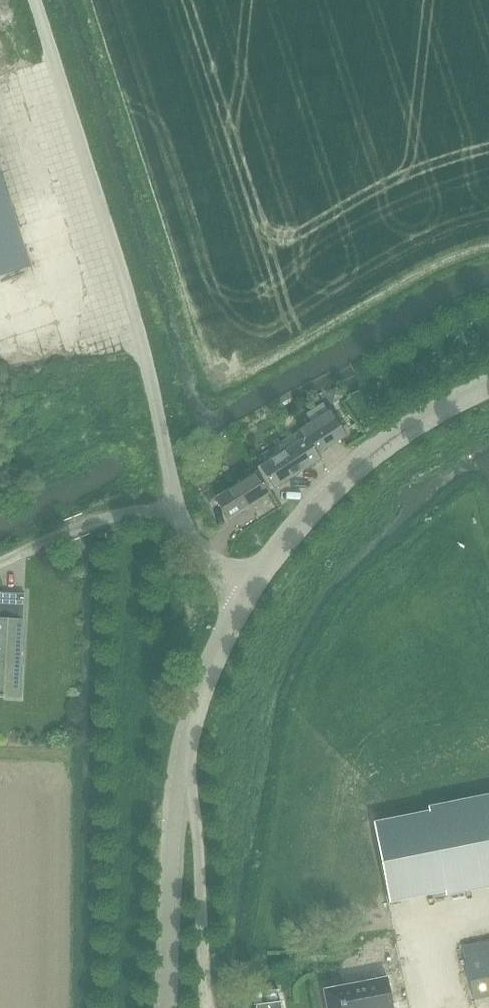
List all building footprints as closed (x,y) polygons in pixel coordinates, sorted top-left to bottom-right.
[(31,266),(0,171),(0,276),(31,266)] [(263,465),(264,467),(276,487),(321,459),(317,451),(344,434),(330,412),(301,430),(306,438),(263,465)] [(257,473),(217,497),(230,518),(270,493),(257,473)] [(207,476),(197,483),(204,493),(214,486),(207,476)] [(21,694),(25,593),(0,592),(0,693),(21,694)] [(375,823),(390,902),(488,883),(488,801),(375,823)] [(463,947),(474,999),(488,996),(488,942),(463,947)] [(325,989),(328,1007),(394,1007),(388,977),(325,989)]
